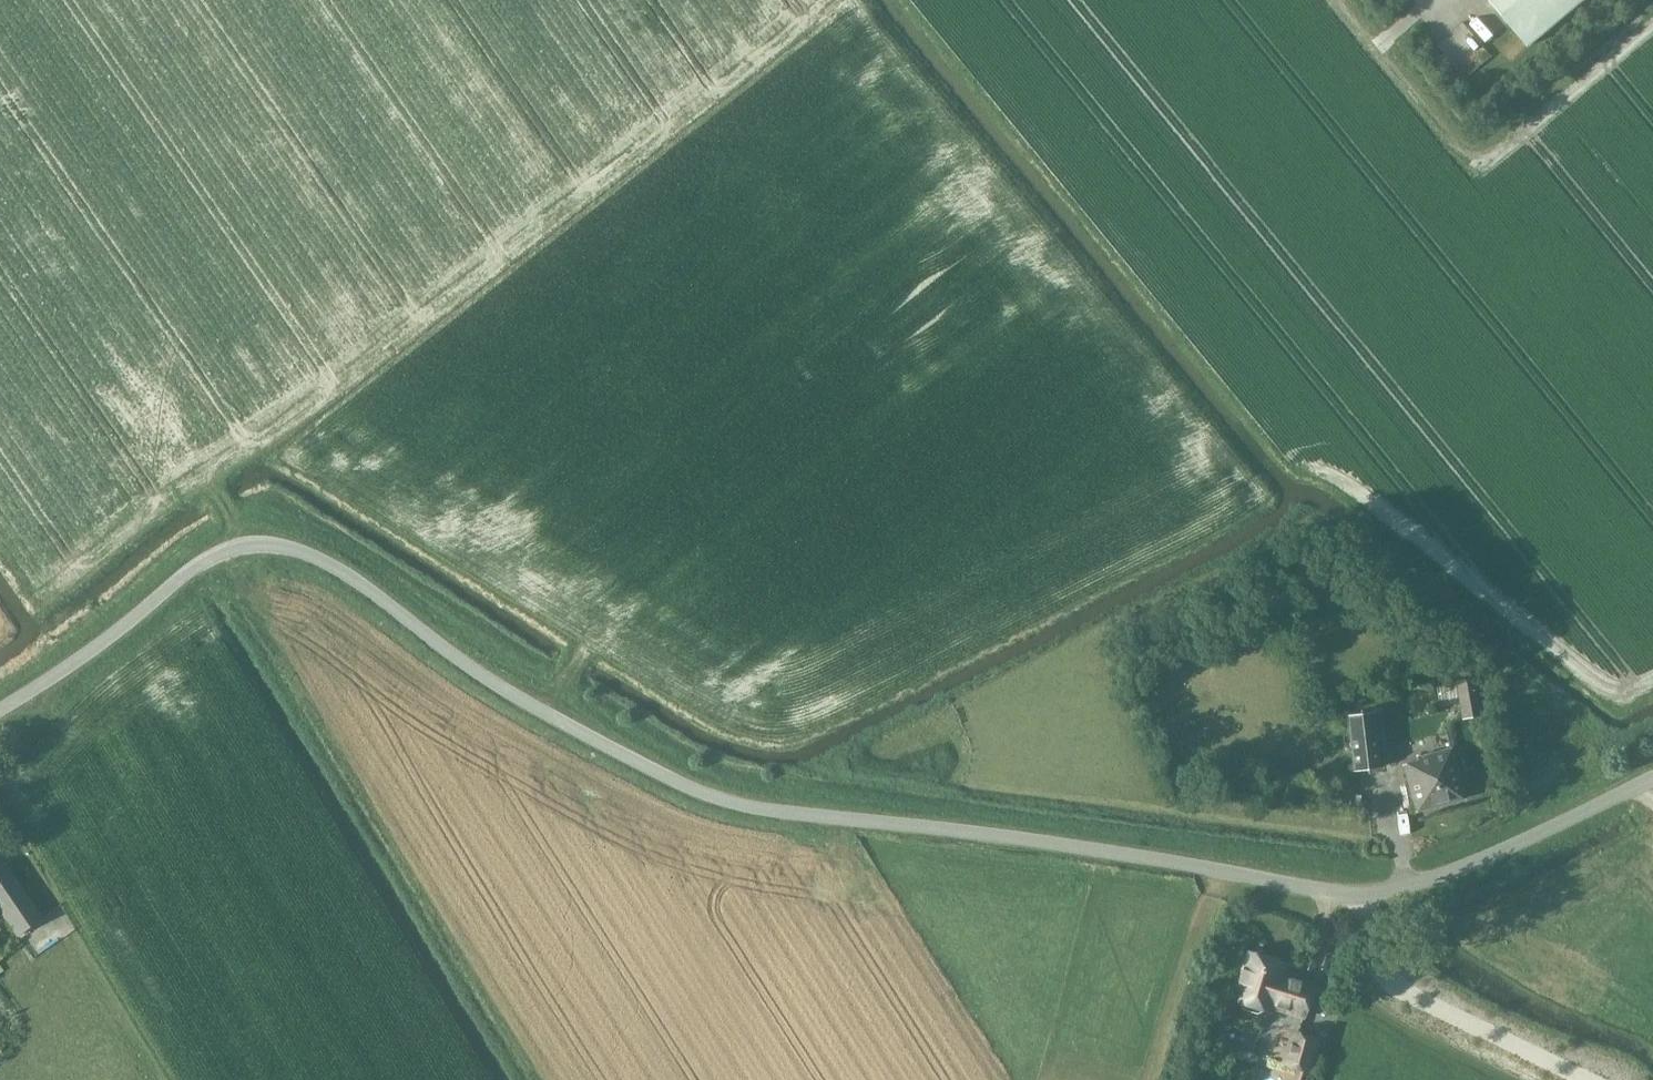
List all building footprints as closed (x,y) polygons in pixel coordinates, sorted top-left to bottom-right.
[(1585,0),(1489,0),(1528,47),(1585,0)] [(1479,703),(1459,706),(1461,717),(1480,714),(1479,703)] [(1381,768),(1374,711),(1346,715),(1352,771),(1381,768)] [(1415,814),(1465,800),(1450,748),(1416,757),(1417,760),(1402,765),(1415,814)] [(41,920),(2,860),(0,862),(0,914),(16,937),(41,920)] [(1289,962),(1243,949),(1228,1001),(1238,1004),(1241,1011),(1256,1015),(1263,1011),(1273,1014),(1274,1012),(1305,1021),(1316,983),(1285,974),(1289,962)] [(1325,986),(1318,1030),(1331,1032),(1338,988),(1325,986)] [(1319,1037),(1290,1028),(1279,1064),(1308,1073),(1319,1037)]
